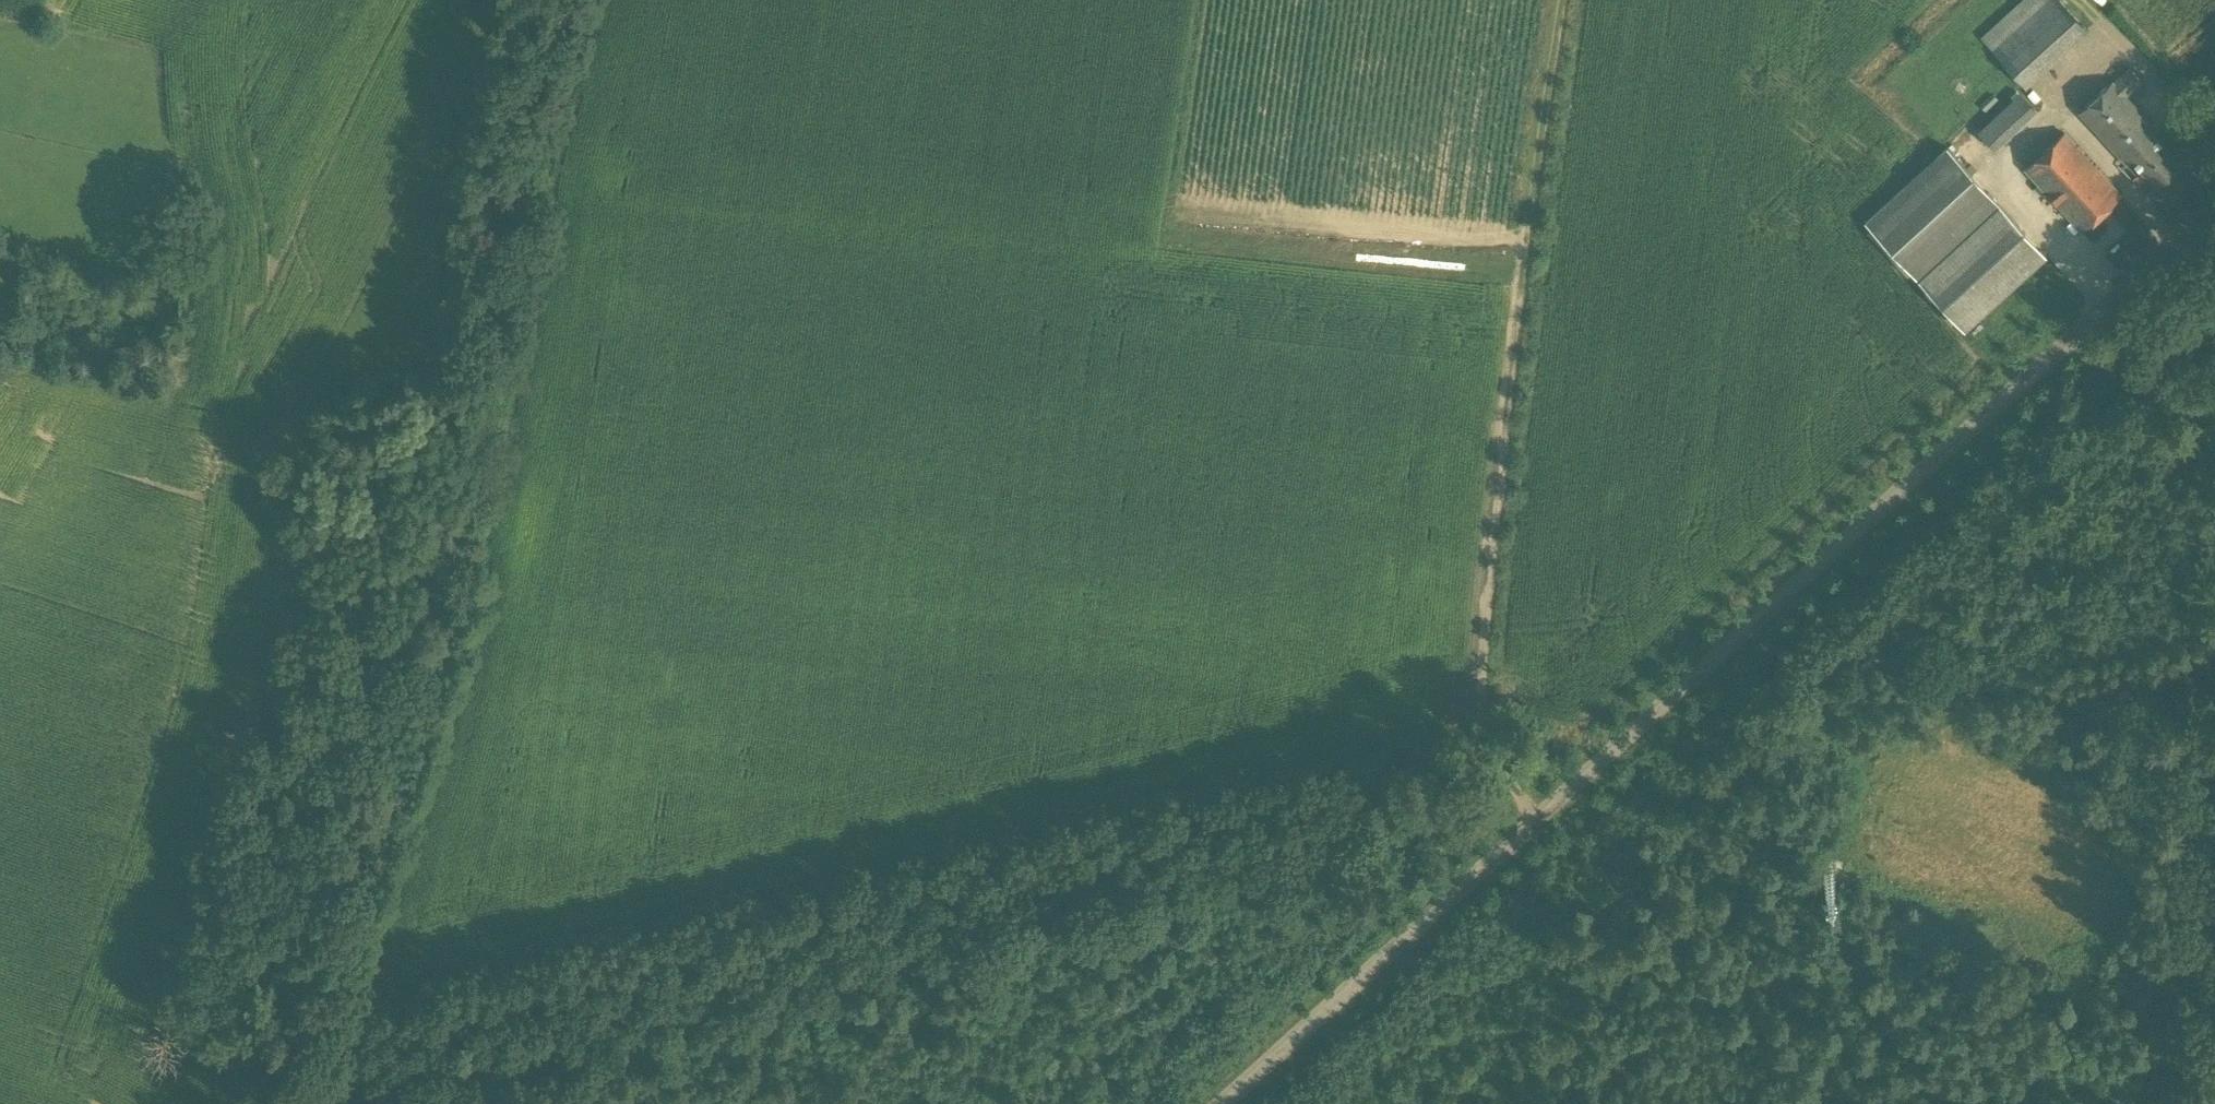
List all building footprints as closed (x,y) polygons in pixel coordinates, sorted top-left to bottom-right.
[(2088,30),(2060,0),(2047,0),(1992,50),(2026,87),(2088,30)] [(2177,163),(2151,132),(2156,128),(2125,93),(2140,79),(2128,64),(2078,110),(2125,162),(2130,157),(2153,184),(2177,163)] [(1994,149),(2037,110),(2020,91),(1977,131),(1994,149)] [(2082,232),(2121,194),(2082,151),(2063,132),(2024,168),(2082,232)] [(1962,331),(2045,255),(1945,146),(1862,223),(1962,331)]
